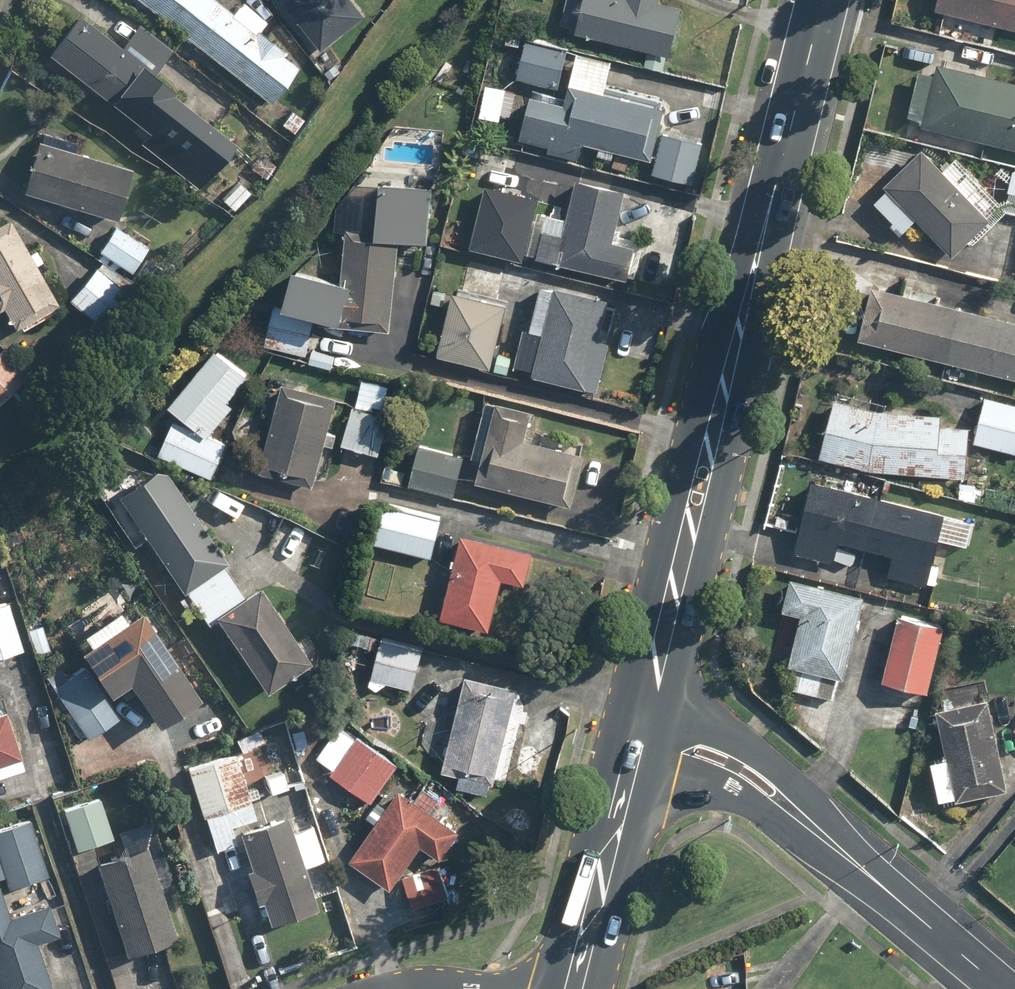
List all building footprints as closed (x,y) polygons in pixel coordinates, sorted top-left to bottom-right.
[(270,101),(299,65),(216,0),(142,0),(270,101)] [(321,50),(364,17),(351,0),(282,0),(321,50)] [(678,0),(588,0),(581,33),(677,54),(688,2),(678,0)] [(934,9),(1014,30),(1014,0),(936,0),(934,9)] [(77,14),(47,52),(148,131),(141,141),(202,189),(237,144),(173,94),(178,89),(160,75),(177,52),(139,23),(120,47),(77,14)] [(572,49),(528,37),(517,76),(561,88),(572,49)] [(614,58),(578,50),(558,139),(652,160),(664,109),(606,96),(614,58)] [(942,65),(927,127),(1014,148),(1014,83),(942,65)] [(707,141),(666,131),(656,174),(697,183),(707,141)] [(83,155),(88,138),(71,133),(68,142),(37,133),(21,192),(117,219),(132,169),(83,155)] [(993,219),(927,147),(886,185),(952,257),(993,219)] [(537,208),(526,253),(632,279),(639,248),(617,243),(621,228),(642,233),(649,205),(628,199),(631,187),(586,176),(575,218),(537,208)] [(252,193),(240,180),(219,199),(232,212),(252,193)] [(434,188),(387,184),(382,238),(430,242),(434,188)] [(537,208),(540,197),(488,184),(472,252),(523,264),(526,253),(537,208)] [(61,309),(37,265),(43,262),(36,250),(31,252),(14,221),(0,229),(0,303),(4,301),(20,331),(61,309)] [(124,268),(153,286),(163,270),(141,256),(148,245),(116,225),(97,257),(121,273),(124,268)] [(394,335),(402,245),(347,240),(343,280),(298,267),(286,307),(348,325),(348,330),(394,335)] [(96,268),(72,299),(105,325),(129,295),(96,268)] [(614,344),(625,302),(561,285),(537,377),(600,394),(614,344)] [(880,290),(867,345),(1014,380),(1014,322),(880,290)] [(509,305),(457,293),(443,353),(495,365),(509,305)] [(318,317),(279,305),(267,344),(306,356),(318,317)] [(1,348),(0,350),(0,405),(0,406),(30,374),(1,348)] [(230,401),(251,374),(217,349),(174,405),(214,435),(237,405),(230,401)] [(261,472),(316,486),(326,446),(337,449),(341,435),(330,432),(338,400),(283,386),(261,472)] [(395,405),(357,395),(344,446),(381,456),(395,405)] [(974,442),(1014,451),(1014,406),(984,399),(974,442)] [(484,456),(478,483),(574,505),(585,455),(529,442),(536,413),(482,400),(470,453),(484,456)] [(826,405),(822,458),(869,470),(964,478),(968,428),(944,426),(945,414),(826,405)] [(230,447),(178,423),(163,455),(215,479),(230,447)] [(467,455),(421,445),(412,486),(457,496),(467,455)] [(249,597),(163,465),(120,494),(210,626),(217,621),(267,693),(313,662),(262,588),(249,597)] [(895,556),(891,577),(930,587),(940,545),(959,549),(966,517),(937,511),(815,482),(798,555),(838,565),(843,544),(895,556)] [(445,520),(387,505),(376,545),(434,560),(445,520)] [(442,621),(449,622),(493,631),(503,580),(528,585),(535,550),(479,538),(459,534),(442,621)] [(785,665),(841,680),(863,596),(789,577),(780,611),(798,615),(785,665)] [(0,605),(0,657),(24,650),(11,602),(0,605)] [(143,610),(82,651),(112,695),(131,683),(160,725),(201,696),(143,610)] [(940,623),(897,614),(882,681),(925,691),(940,623)] [(45,619),(26,624),(35,655),(52,650),(45,619)] [(383,637),(369,689),(387,693),(390,683),(416,690),(426,649),(383,637)] [(121,716),(85,666),(53,688),(90,739),(121,716)] [(470,673),(446,770),(457,773),(455,783),(498,794),(525,687),(470,673)] [(1010,791),(993,701),(943,708),(951,762),(936,764),(942,801),(1010,791)] [(28,768),(8,710),(1,712),(0,708),(0,778),(28,768)] [(318,756),(374,801),(400,765),(342,722),(318,756)] [(237,840),(233,826),(255,819),(234,755),(210,763),(189,769),(214,847),(237,840)] [(396,890),(425,846),(444,859),(463,831),(436,812),(401,789),(352,861),(396,890)] [(102,796),(66,807),(80,851),(116,840),(102,796)] [(318,909),(304,866),(324,860),(312,825),(293,831),(288,815),(240,831),(270,925),(318,909)] [(10,888),(48,876),(31,822),(0,832),(0,857),(10,888)] [(152,849),(101,864),(128,956),(179,941),(152,849)] [(453,894),(440,863),(404,879),(417,910),(453,894)] [(0,888),(0,988),(54,988),(42,945),(63,940),(53,906),(8,918),(0,888)]
